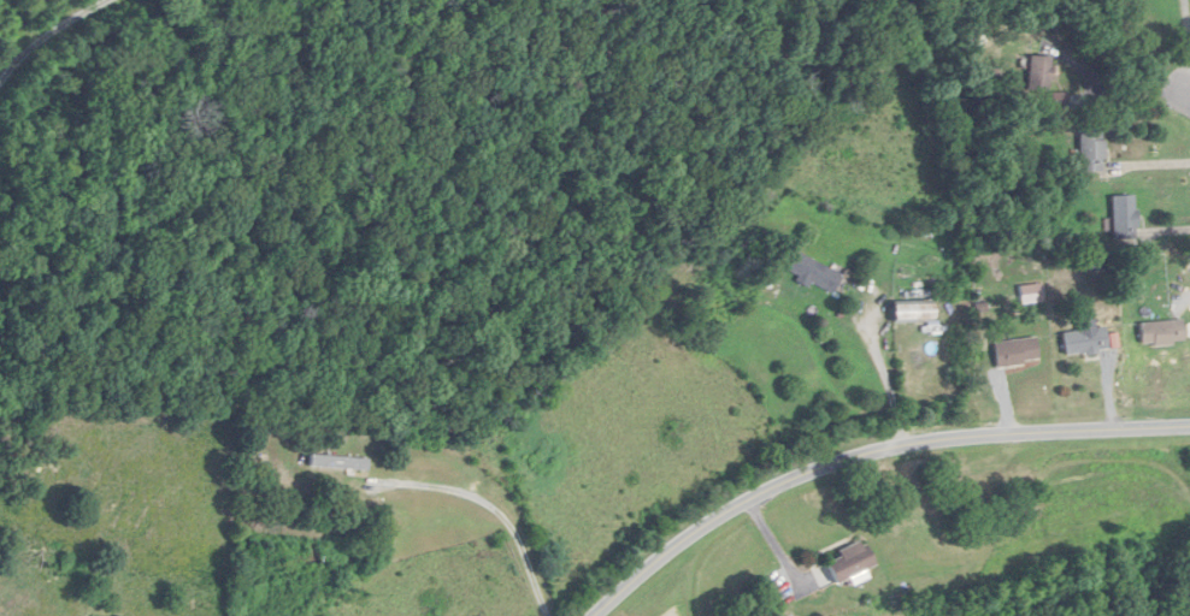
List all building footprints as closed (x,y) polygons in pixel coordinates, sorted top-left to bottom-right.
[(1052,90),(1052,57),(1029,57),(1029,90),(1052,90)] [(1080,129),(1080,172),(1103,172),(1103,129),(1080,129)] [(1112,197),(1112,239),(1136,239),(1136,197),(1112,197)] [(831,297),(842,277),(797,252),(786,271),(831,297)] [(930,301),(889,301),(889,323),(930,323),(930,301)] [(1182,345),(1181,321),(1139,323),(1139,346),(1182,345)] [(1062,333),(1064,356),(1107,352),(1105,328),(1062,333)] [(1037,363),(1035,338),(992,342),(995,367),(1037,363)] [(368,461),(311,451),(309,463),(366,473),(368,461)] [(836,552),(839,556),(825,564),(835,583),(848,576),(852,585),(868,576),(864,570),(874,565),(861,539),(836,552)]
